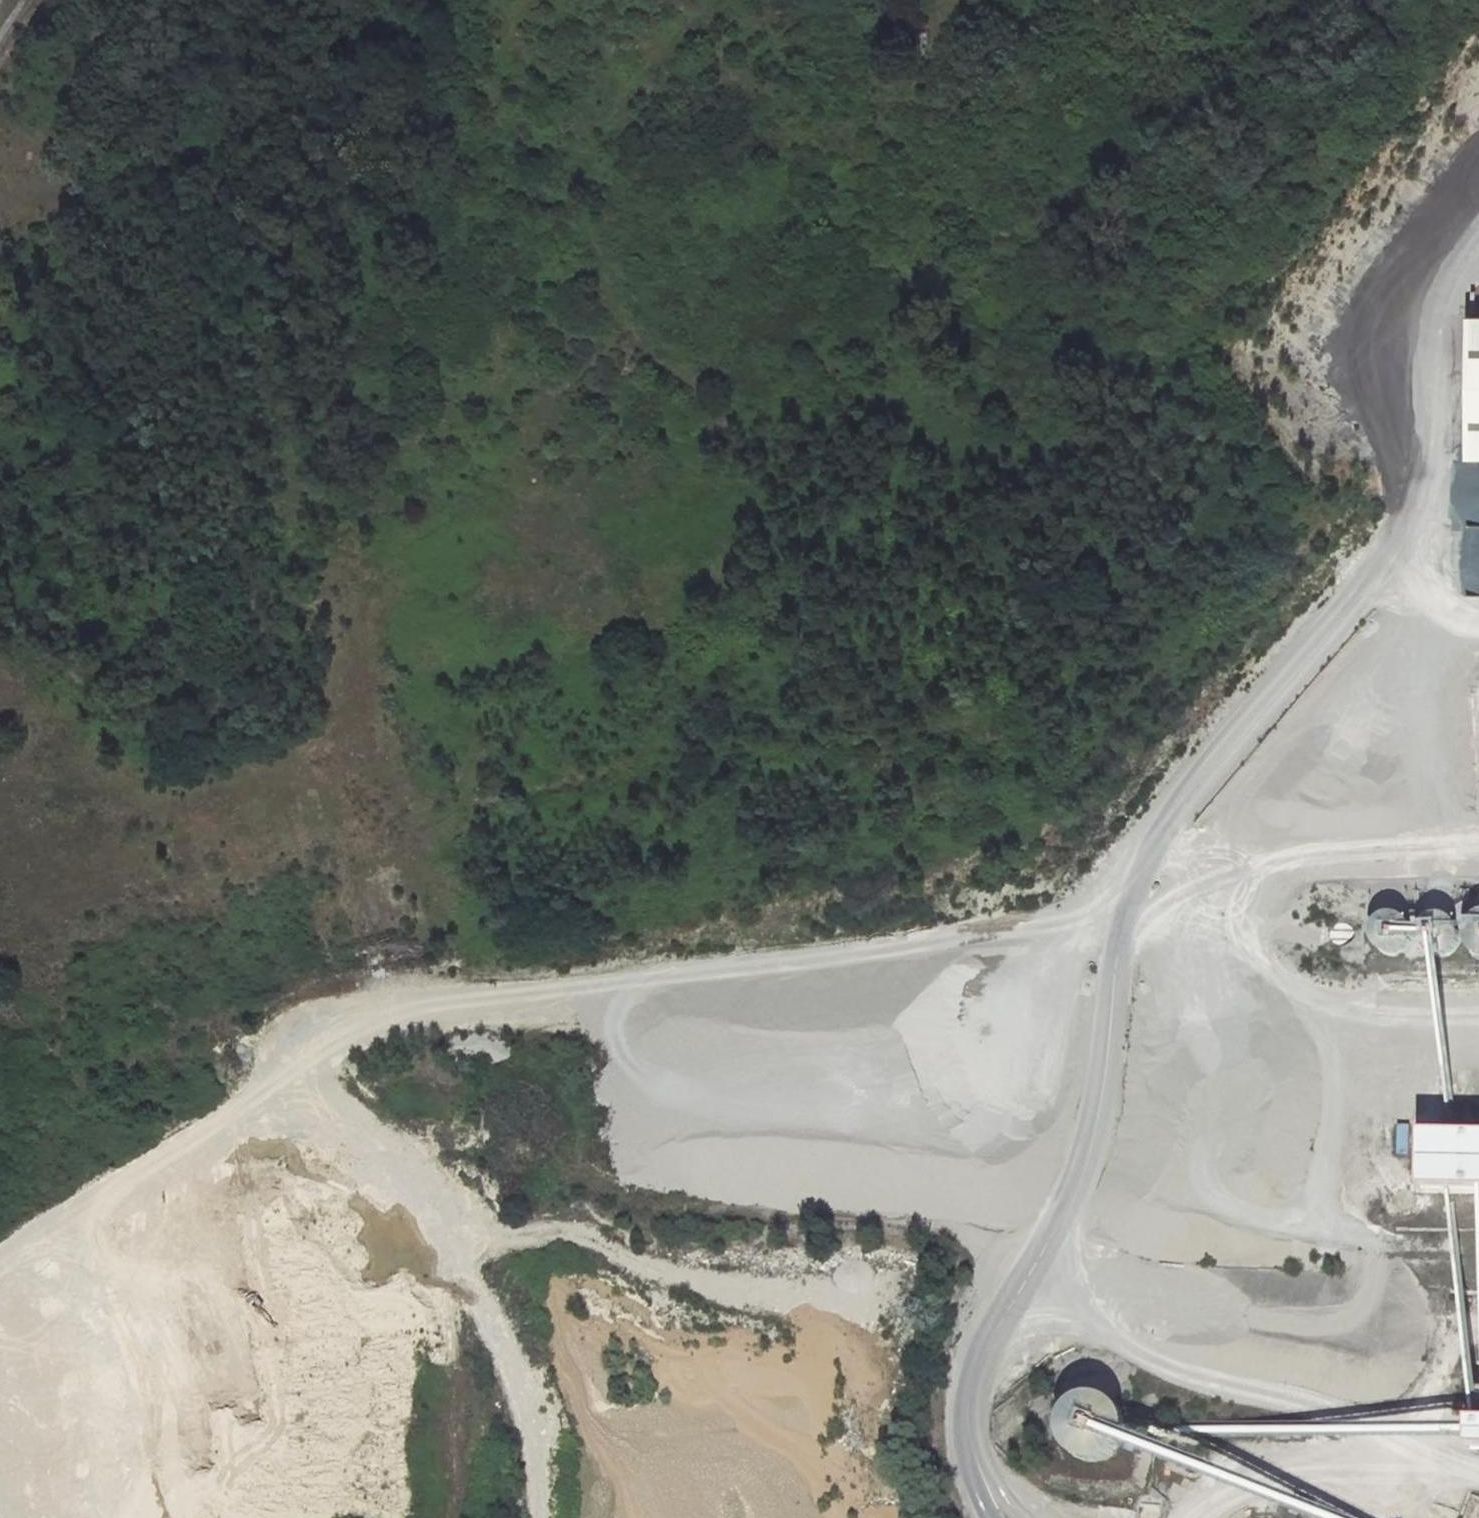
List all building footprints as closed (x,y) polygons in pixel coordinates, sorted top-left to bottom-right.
[(1456,459),(1478,459),(1478,315),(1456,315),(1456,459)] [(1413,938),(1409,925),(1404,920),(1397,916),(1389,915),(1380,918),(1373,922),(1369,929),(1367,937),(1368,945),(1373,953),(1379,958),(1394,961),(1401,958),(1408,952),(1411,946),(1413,938)] [(1470,921),(1465,930),(1464,939),(1467,949),(1476,959),(1478,961),(1478,915),(1470,921)] [(1458,935),(1455,926),(1444,918),(1430,916),(1418,924),(1413,938),(1415,948),(1422,957),(1434,962),(1443,961),(1452,955),(1457,947),(1458,935)] [(1422,1131),(1421,1187),(1478,1188),(1478,1132),(1422,1131)] [(1130,1428),(1126,1414),(1120,1406),(1109,1399),(1097,1396),(1087,1397),(1076,1402),(1068,1409),(1062,1421),(1061,1431),(1065,1447),(1074,1457),(1088,1464),(1104,1464),(1118,1456),(1127,1444),(1130,1428)]
